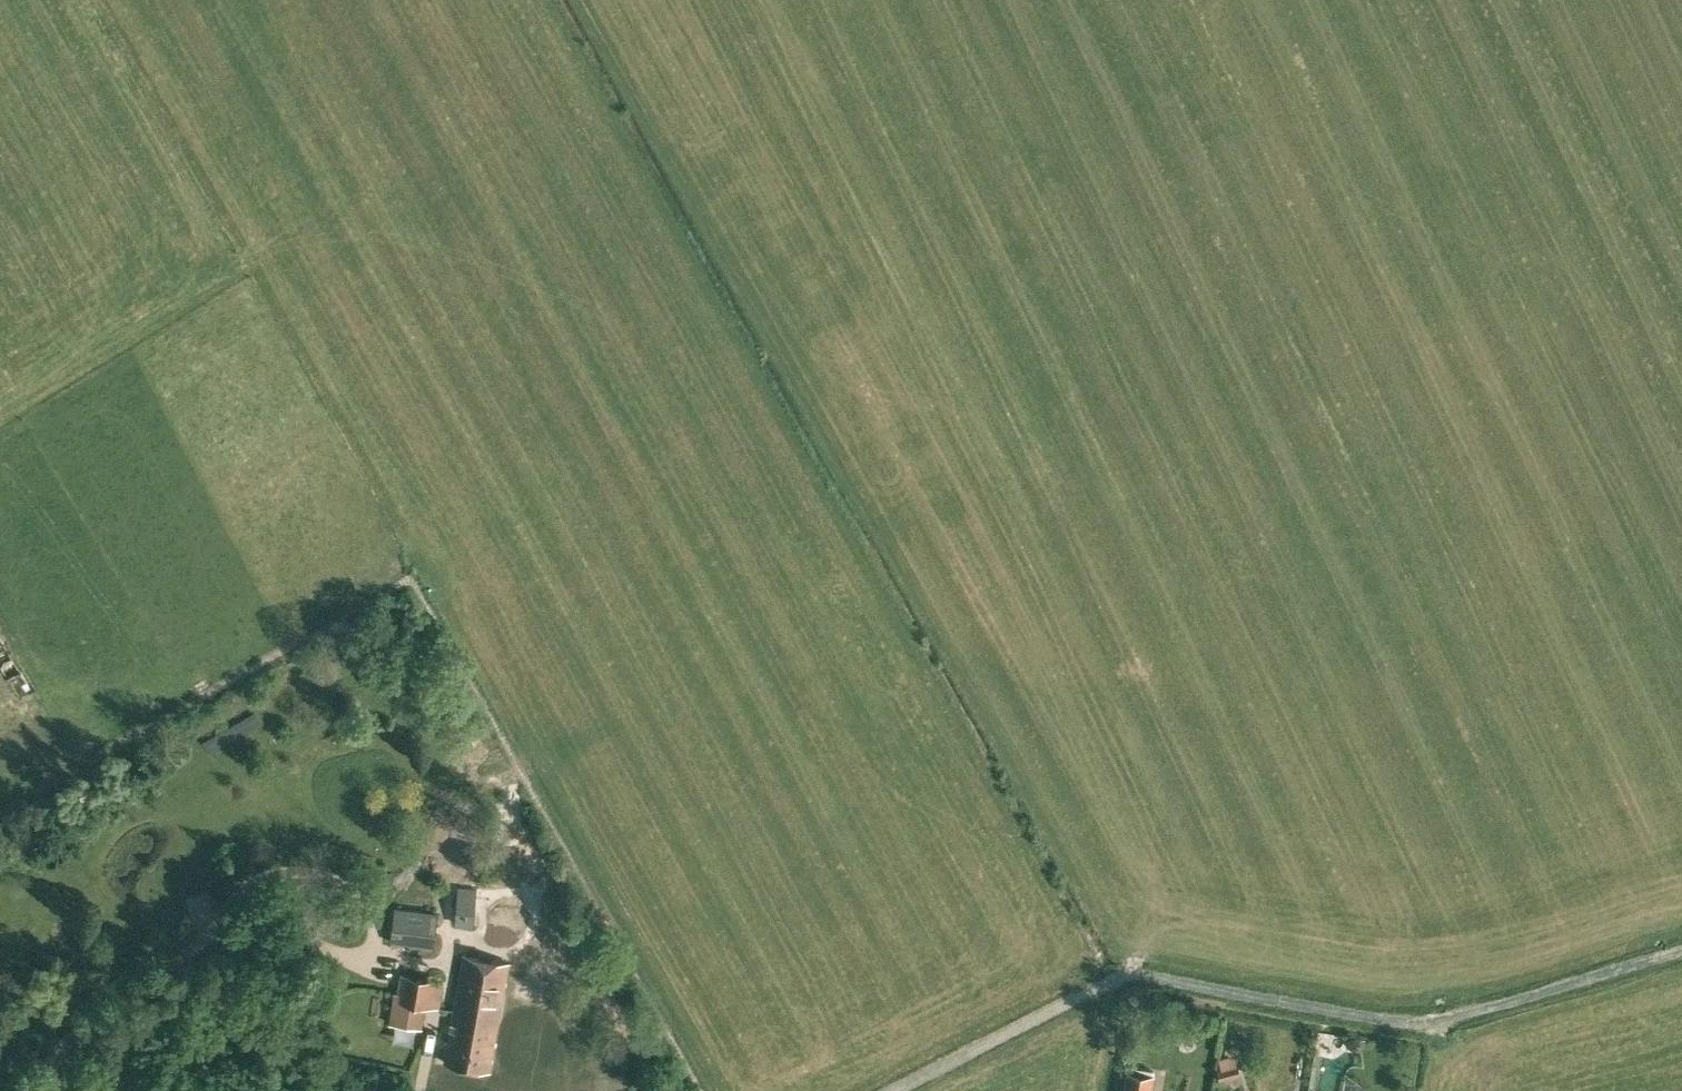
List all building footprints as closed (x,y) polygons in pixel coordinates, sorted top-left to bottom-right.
[(474,926),(478,886),(459,885),(455,925),(474,926)] [(434,948),(436,913),(395,908),(391,942),(434,948)] [(489,1070),(508,962),(464,954),(445,1062),(489,1070)] [(440,1007),(445,980),(401,972),(397,992),(395,992),(391,1023),(422,1028),(425,1005),(440,1007)] [(1154,1074),(1126,1068),(1122,1089),(1122,1090),(1151,1090),(1154,1074)]
